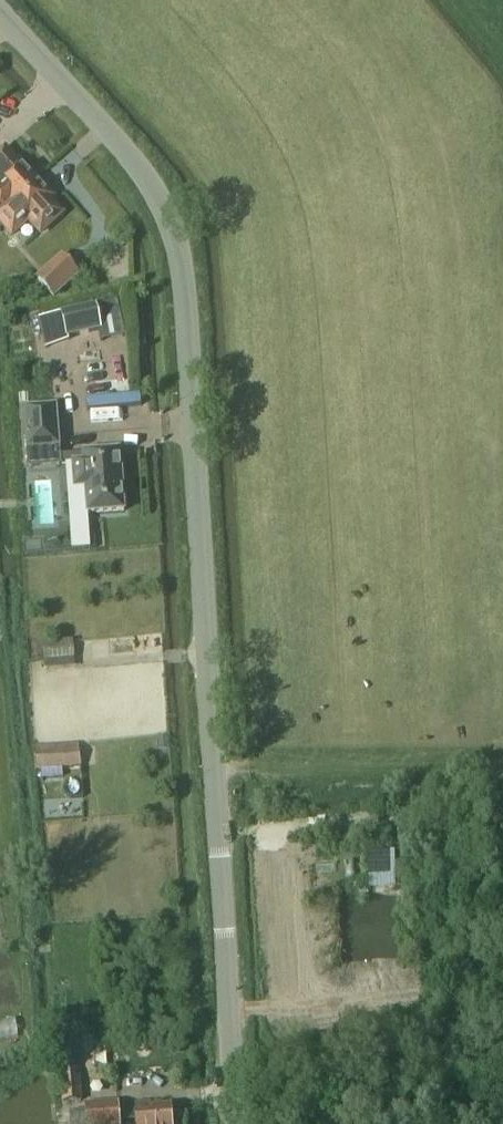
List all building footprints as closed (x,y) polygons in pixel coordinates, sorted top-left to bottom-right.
[(36,180),(19,162),(18,164),(5,150),(0,154),(0,213),(36,180)] [(49,200),(52,198),(36,180),(0,213),(0,231),(3,227),(11,236),(28,220),(40,233),(62,213),(49,200)] [(79,274),(61,256),(35,280),(54,299),(79,274)] [(69,336),(98,329),(94,309),(64,315),(69,336)] [(28,449),(59,447),(56,408),(25,410),(28,449)] [(86,454),(84,454),(84,456),(85,464),(74,464),(75,489),(86,488),(87,512),(87,515),(89,515),(89,514),(122,512),(124,512),(124,510),(120,454),(120,451),(118,451),(118,452),(86,454)] [(50,670),(81,668),(80,638),(48,640),(50,670)] [(78,742),(34,745),(35,772),(80,769),(78,742)] [(64,1103),(82,1101),(80,1077),(62,1078),(64,1103)] [(170,1107),(117,1112),(117,1101),(85,1104),(87,1123),(119,1123),(136,1122),(137,1123),(172,1123),(170,1107)]
